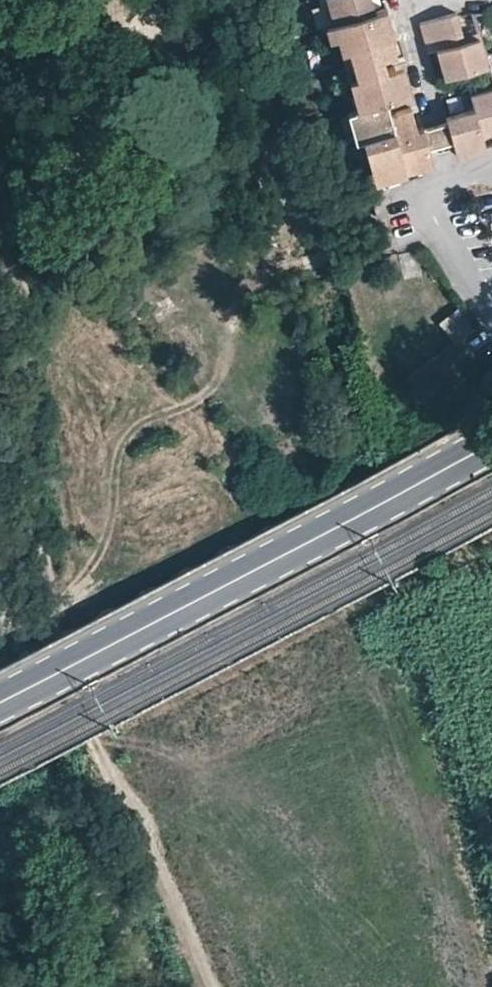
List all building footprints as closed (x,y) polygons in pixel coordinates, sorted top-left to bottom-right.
[(380,0),(371,3),(370,0),(324,0),(328,16),(322,18),(329,42),(336,40),(342,60),(349,58),(353,72),(346,74),(353,100),(344,103),(354,133),(363,131),(373,164),(390,159),(427,149),(425,139),(419,119),(410,122),(403,100),(387,104),(384,92),(399,87),(391,61),(381,64),(373,66),(369,52),(377,50),(387,47),(383,30),(388,29),(380,0)] [(424,34),(428,48),(441,45),(449,71),(491,58),(491,50),(484,30),(468,34),(460,7),(426,16),(431,32),(424,34)] [(426,16),(419,18),(424,34),(431,32),(426,16)] [(381,64),(377,50),(369,52),(373,66),(381,64)] [(449,131),(452,141),(481,133),(478,124),(491,119),(491,83),(478,87),(480,97),(443,108),(444,111),(449,131)] [(419,119),(425,139),(449,131),(444,111),(419,119)] [(454,150),(483,141),(481,133),(452,141),(454,150)] [(390,159),(393,171),(430,159),(427,149),(390,159)] [(377,176),(393,171),(390,159),(373,164),(377,176)] [(409,269),(402,260),(393,265),(401,275),(409,269)]
